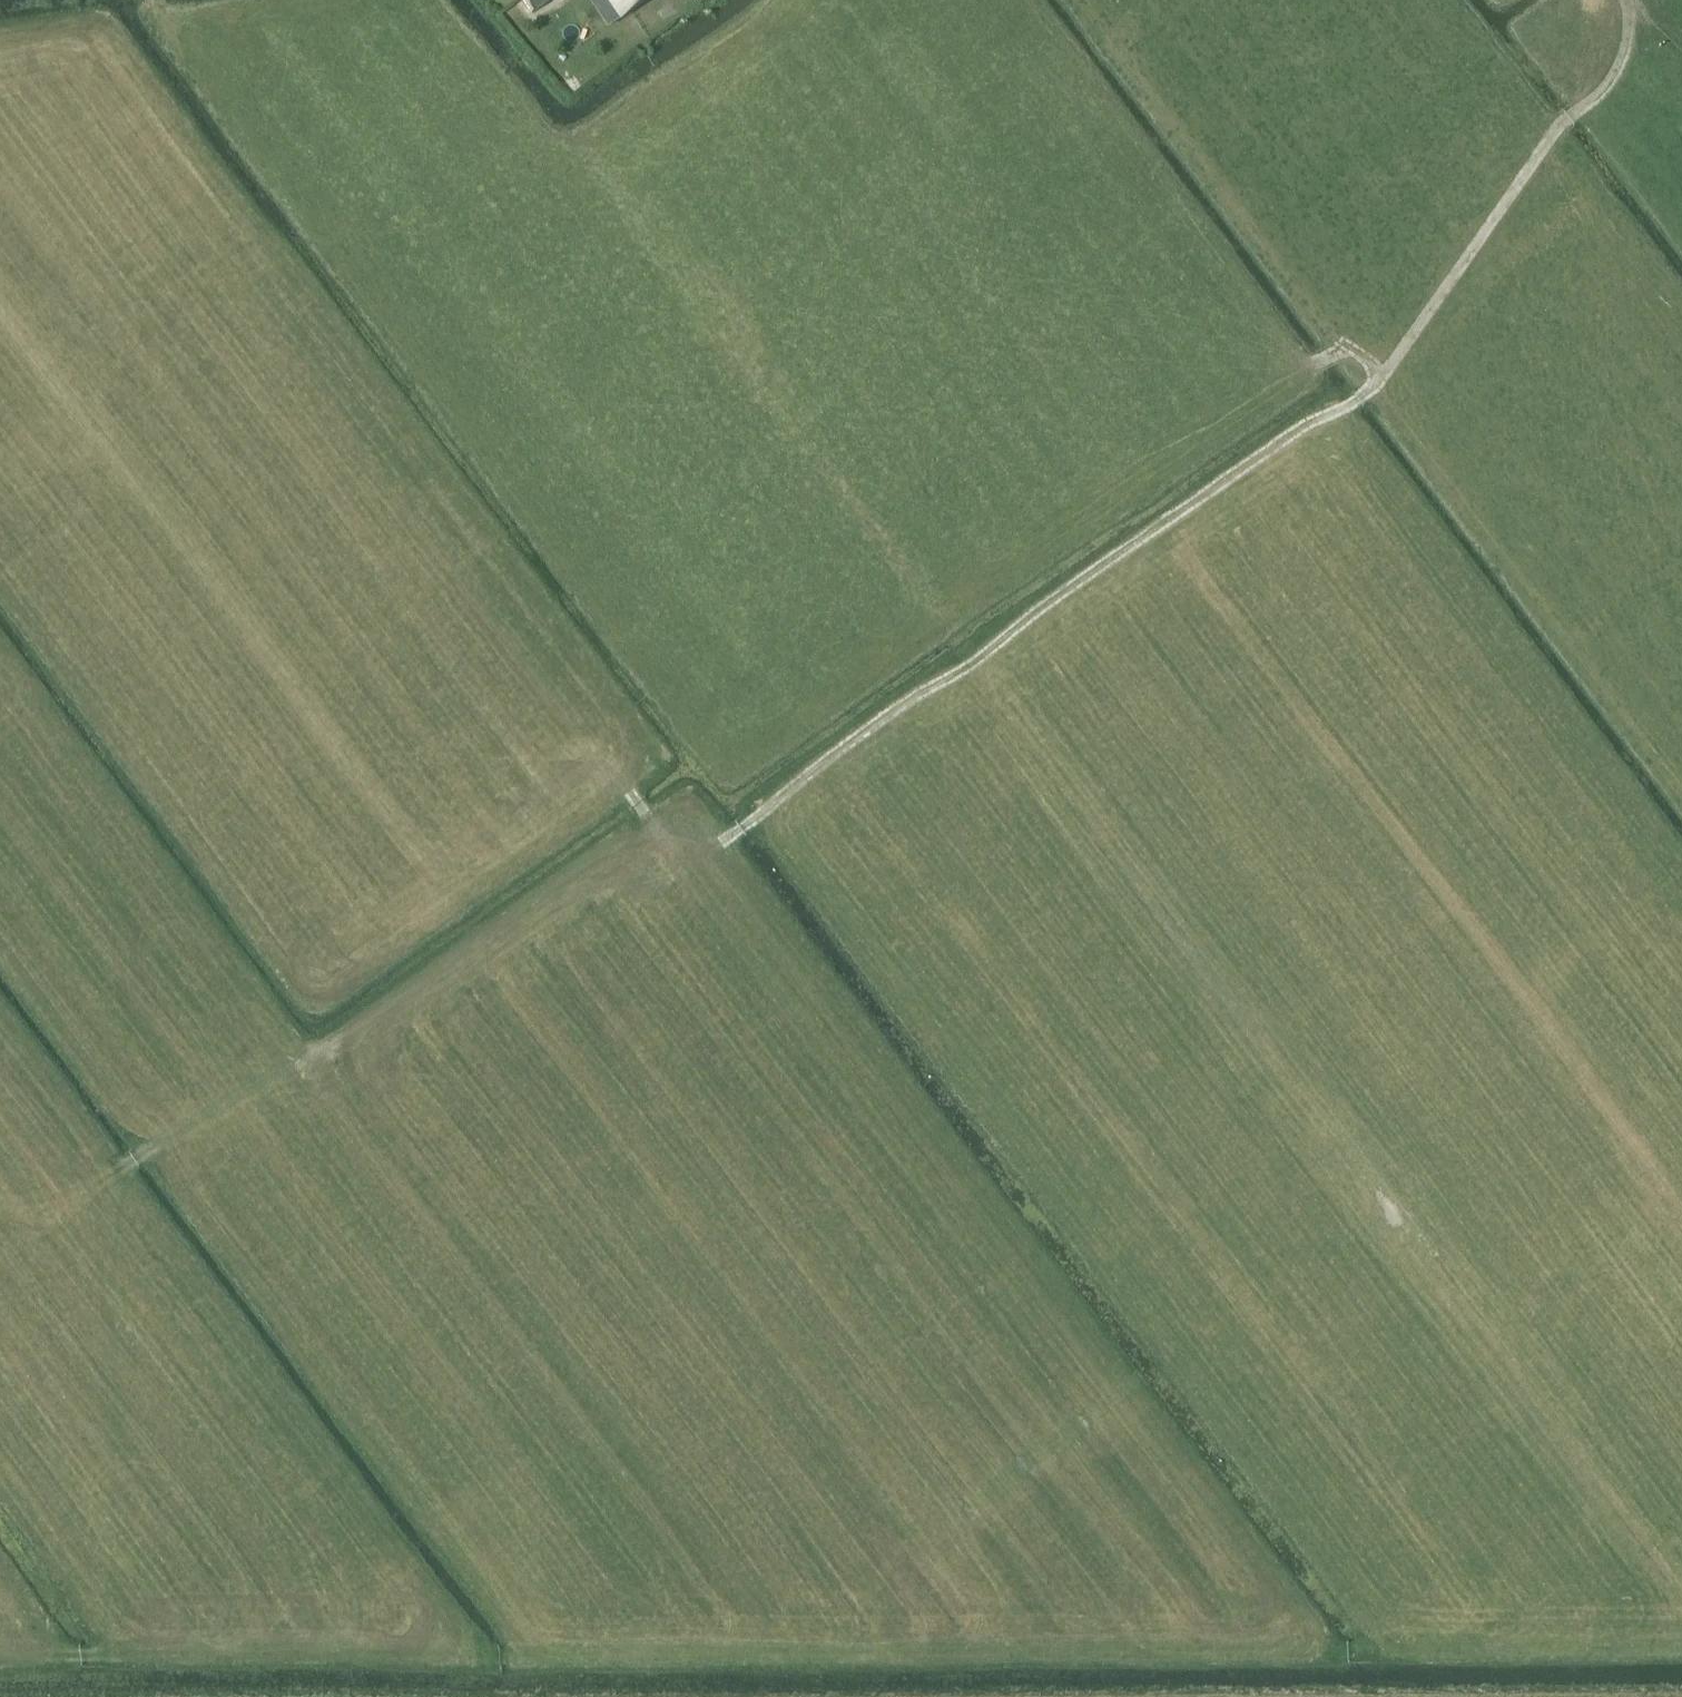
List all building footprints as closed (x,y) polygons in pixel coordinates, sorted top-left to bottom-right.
[(532,14),(552,0),(523,0),(532,14)] [(621,16),(645,0),(609,0),(621,16)]
